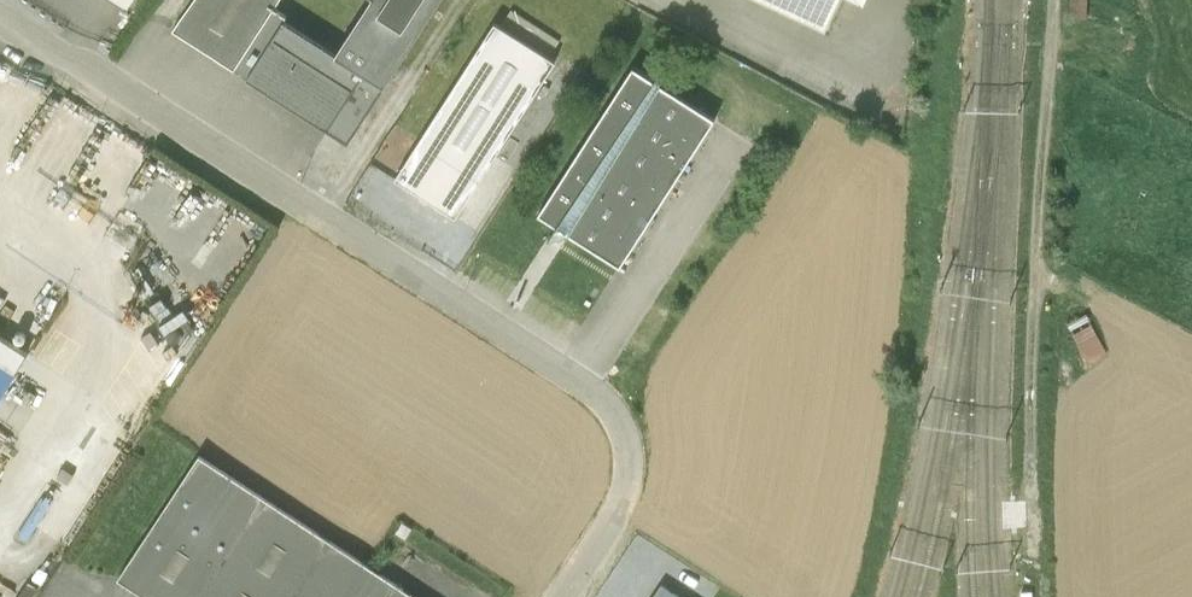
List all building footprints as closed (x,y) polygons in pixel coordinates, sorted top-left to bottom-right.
[(178,25),(352,136),(390,78),(340,45),(276,2),(277,0),(194,0),(178,25)] [(340,45),(390,78),(440,0),(368,0),(340,45)] [(695,0),(680,0),(674,19),(688,23),(695,0)] [(824,27),(837,0),(768,0),(824,27)] [(554,57),(497,20),(397,176),(454,212),(554,57)] [(719,116),(636,63),(540,216),(621,268),(719,116)] [(27,355),(0,337),(0,397),(27,355)] [(117,577),(147,596),(416,596),(199,454),(117,577)] [(402,521),(394,532),(405,539),(412,528),(402,521)]
